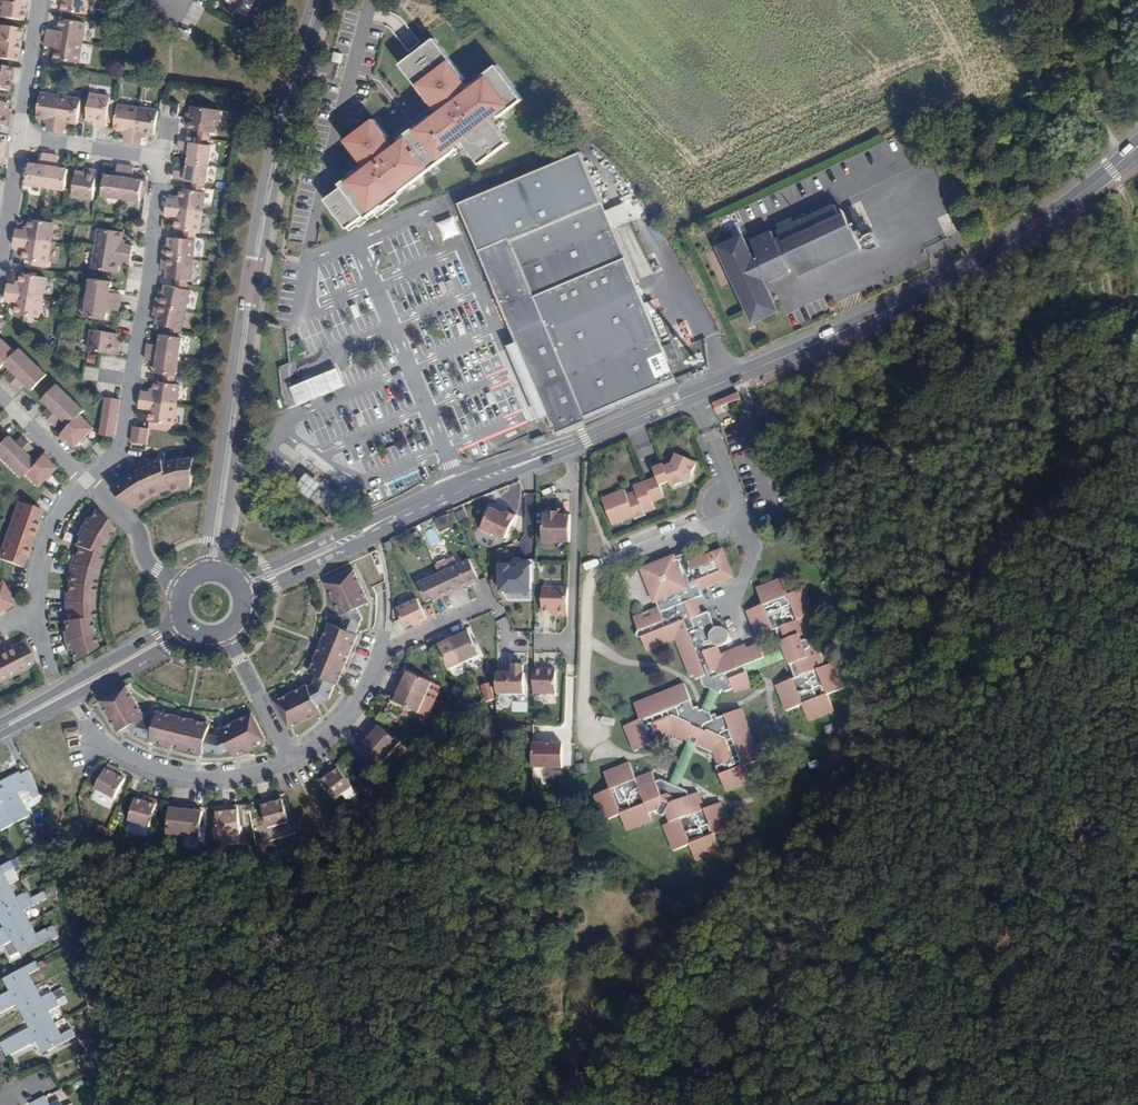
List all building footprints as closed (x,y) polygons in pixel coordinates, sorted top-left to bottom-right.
[(24,23),(25,14),(22,14),(23,7),(26,8),(27,0),(1,0),(0,3),(0,19),(24,23)] [(87,0),(62,0),(61,10),(85,14),(87,0)] [(45,37),(81,43),(84,23),(60,19),(58,30),(46,28),(45,37)] [(19,54),(20,46),(17,45),(18,39),(21,39),(22,31),(0,28),(0,52),(19,54)] [(78,62),(81,43),(45,37),(44,45),(56,47),(54,58),(78,62)] [(325,199),(346,228),(364,215),(366,217),(456,149),(454,145),(461,140),(479,164),(508,142),(490,118),(496,113),(499,117),(522,100),(496,66),(466,88),(461,81),(464,79),(434,38),(399,64),(430,105),(434,102),(442,112),(434,118),(431,115),(398,139),(401,143),(394,149),(386,138),(387,137),(374,119),(345,141),(361,163),(363,161),(365,164),(340,183),(342,186),(325,199)] [(10,84),(8,83),(9,77),(11,77),(12,69),(0,68),(0,91),(9,92),(10,84)] [(49,120),(47,132),(56,133),(58,116),(61,98),(42,95),(38,119),(49,120)] [(99,126),(107,127),(107,126),(111,98),(91,95),(87,120),(99,122),(99,126)] [(58,116),(56,133),(65,134),(66,121),(78,123),(78,122),(81,100),(61,98),(58,116)] [(133,145),(139,109),(118,106),(114,130),(126,132),(124,143),(133,145)] [(190,122),(189,129),(192,130),(217,134),(218,127),(221,127),(224,111),(192,107),(191,115),(193,115),(193,122),(190,122)] [(133,145),(142,146),(143,135),(155,136),(158,112),(139,109),(133,145)] [(190,143),(181,142),(180,150),(190,152),(189,162),(209,165),(212,146),(190,143)] [(46,188),(51,156),(43,155),(41,166),(31,165),(28,185),(46,188)] [(60,157),(51,156),(46,188),(66,190),(69,170),(59,169),(60,157)] [(209,165),(189,162),(187,173),(176,171),(175,179),(184,181),(207,185),(209,165)] [(122,199),(126,167),(118,166),(116,177),(106,176),(103,196),(122,199)] [(134,168),(126,167),(122,199),(140,202),(141,198),(145,199),(147,185),(143,185),(144,181),(133,180),(134,168)] [(74,197),(93,201),(97,172),(89,171),(89,174),(77,173),(74,197)] [(180,201),(168,199),(167,207),(203,213),(206,193),(181,189),(180,201)] [(543,411),(553,434),(675,382),(666,361),(676,357),(670,343),(660,347),(610,227),(603,212),(598,199),(476,251),(516,348),(543,411)] [(603,212),(610,227),(628,220),(621,204),(603,212)] [(203,213),(167,207),(165,216),(177,218),(176,229),(200,233),(203,213)] [(717,245),(752,321),(777,309),(764,280),(770,277),(773,282),(792,275),(790,269),(796,266),(801,277),(861,249),(844,212),(837,215),(832,207),(779,231),(781,236),(777,238),(773,229),(751,239),(756,252),(753,253),(743,233),(717,245)] [(16,229),(15,238),(51,243),(54,223),(30,220),(28,231),(16,229)] [(96,249),(132,255),(133,246),(122,244),(123,233),(99,230),(96,249)] [(26,249),(24,261),(26,261),(48,263),(51,243),(15,238),(14,247),(26,249)] [(177,239),(170,238),(169,250),(165,250),(164,258),(194,260),(195,240),(177,239)] [(131,263),(132,255),(96,249),(93,270),(117,273),(119,262),(131,263)] [(194,260),(164,258),(164,266),(167,266),(166,279),(173,279),(192,280),(194,260)] [(9,284),(7,293),(43,298),(46,278),(24,274),(22,274),(21,285),(9,284)] [(89,298),(120,303),(121,294),(110,293),(112,282),(92,279),(89,298)] [(172,286),(166,285),(163,296),(159,296),(158,304),(186,310),(190,290),(172,286)] [(43,298),(7,293),(6,301),(17,303),(16,313),(18,315),(40,318),(43,298)] [(118,311),(120,303),(89,298),(86,317),(106,320),(108,310),(118,311)] [(186,310),(158,304),(156,313),(159,313),(157,325),(165,326),(182,330),(186,310)] [(116,346),(117,334),(93,330),(89,351),(118,355),(119,346),(116,346)] [(150,344),(148,353),(180,357),(182,338),(162,335),(161,343),(161,345),(150,344)] [(6,366),(17,353),(3,340),(0,343),(0,371),(6,366)] [(516,348),(513,349),(540,412),(543,411),(516,348)] [(20,350),(17,353),(6,366),(12,372),(6,379),(13,385),(33,363),(20,350)] [(180,357),(148,353),(147,361),(158,363),(157,373),(177,375),(180,357)] [(47,376),(33,363),(13,385),(18,391),(25,384),(33,391),(47,376)] [(335,367),(291,386),(298,404),(343,386),(335,367)] [(141,400),(177,405),(180,385),(155,381),(154,393),(142,391),(141,400)] [(49,420),(71,398),(58,385),(43,400),(50,408),(43,414),(49,420)] [(738,393),(713,404),(716,414),(722,411),(721,407),(732,403),(734,407),(742,404),(738,393)] [(62,419),(70,425),(80,416),(84,411),(71,398),(49,420),(55,425),(62,419)] [(115,437),(121,400),(106,398),(100,434),(115,437)] [(177,405),(141,400),(140,408),(151,410),(149,421),(151,421),(150,429),(171,433),(172,424),(174,424),(177,405)] [(70,425),(59,437),(65,443),(68,441),(75,447),(93,429),(80,416),(70,425)] [(149,429),(133,427),(131,443),(147,445),(149,429)] [(26,445),(19,438),(13,445),(6,438),(0,444),(0,462),(4,466),(26,445)] [(18,479),(23,475),(33,465),(26,458),(32,451),(26,445),(4,466),(18,479)] [(47,462),(49,459),(44,453),(33,465),(23,475),(36,487),(54,470),(47,462)] [(624,490),(605,498),(608,506),(604,508),(608,517),(611,516),(614,524),(635,516),(634,514),(642,510),(643,513),(655,509),(652,502),(664,498),(660,486),(669,483),(669,484),(690,477),(695,464),(675,455),(671,464),(673,466),(673,467),(665,470),(663,465),(652,469),(655,478),(633,487),(636,494),(627,497),(624,490)] [(194,458),(183,459),(184,466),(179,467),(175,468),(173,462),(164,464),(165,467),(161,469),(158,462),(149,466),(141,470),(144,476),(137,480),(133,474),(125,479),(117,485),(122,490),(117,494),(133,510),(142,504),(151,498),(162,493),(171,489),(172,493),(182,490),(191,489),(194,458)] [(175,468),(179,467),(184,466),(183,459),(179,460),(173,462),(175,468)] [(144,476),(141,470),(137,472),(133,474),(137,480),(144,476)] [(295,489),(310,501),(322,486),(308,474),(295,489)] [(691,481),(690,477),(669,484),(671,488),(691,481)] [(122,490),(117,485),(112,489),(117,494),(122,490)] [(11,521),(37,531),(39,523),(37,522),(42,511),(18,502),(11,521)] [(514,516),(490,507),(481,529),(505,539),(514,516)] [(644,516),(643,513),(642,510),(634,514),(635,516),(636,520),(644,516)] [(94,511),(90,518),(93,519),(91,522),(89,520),(86,519),(81,527),(77,536),(79,537),(82,538),(81,541),(78,539),(74,546),(78,548),(76,554),(79,555),(78,558),(75,557),(72,556),(69,564),(68,573),(70,573),(74,574),(73,577),(70,576),(68,584),(68,591),(71,591),(71,594),(67,594),(65,594),(64,602),(65,611),(67,611),(71,611),(71,614),(67,614),(68,620),(63,621),(64,629),(68,628),(68,631),(65,632),(62,632),(64,642),(67,651),(69,650),(73,649),(73,652),(70,653),(73,662),(97,648),(93,633),(90,619),(95,618),(94,603),(95,587),(98,572),(103,558),(99,556),(106,543),(114,530),(94,511)] [(571,513),(544,512),(543,541),(570,542),(571,513)] [(34,539),(37,531),(11,521),(4,541),(28,549),(32,538),(34,539)] [(28,549),(4,541),(0,553),(0,561),(21,569),(25,557),(27,558),(30,550),(28,549)] [(703,686),(710,690),(718,694),(721,694),(733,688),(736,693),(752,686),(747,674),(746,672),(743,674),(741,668),(766,658),(760,644),(748,649),(746,645),(721,655),(718,647),(723,645),(725,642),(726,639),(726,636),(725,633),(722,630),(719,630),(715,630),(708,613),(701,615),(695,599),(702,596),(700,590),(733,576),(722,549),(689,563),(685,554),(672,559),(673,563),(648,573),(658,598),(654,599),(658,608),(659,612),(644,618),(642,614),(633,618),(638,629),(635,636),(641,639),(647,652),(663,645),(663,644),(662,640),(674,636),(676,639),(691,677),(694,675),(696,679),(700,678),(703,686)] [(466,552),(436,566),(448,594),(456,591),(453,585),(477,575),(466,552)] [(643,571),(654,599),(658,598),(648,573),(673,563),(672,559),(643,571)] [(513,562),(500,562),(500,590),(530,590),(530,563),(519,563),(518,566),(513,566),(513,562)] [(448,594),(436,566),(417,575),(428,597),(435,594),(438,592),(441,598),(448,594)] [(362,619),(357,608),(366,604),(365,601),(368,600),(356,573),(353,575),(351,571),(328,582),(330,585),(327,587),(339,612),(342,611),(343,615),(342,615),(344,620),(341,628),(332,624),(330,628),(327,627),(310,670),(313,671),(311,674),(316,676),(313,684),(308,687),(305,689),(303,687),(278,700),(279,702),(276,704),(287,726),(291,725),(292,727),(318,715),(316,712),(320,710),(317,705),(329,699),(335,684),(337,681),(339,681),(357,638),(354,638),(356,634),(362,619)] [(776,630),(784,651),(787,658),(795,679),(777,686),(786,710),(802,704),(809,721),(835,711),(829,694),(844,688),(834,664),(825,667),(817,647),(810,649),(810,648),(811,646),(810,644),(809,644),(808,644),(807,642),(814,640),(806,618),(815,614),(805,588),(788,595),(782,578),(755,588),(762,605),(747,611),(757,637),(776,630)] [(456,591),(467,586),(464,581),(453,585),(456,591)] [(6,614),(4,610),(12,606),(1,582),(0,583),(0,617),(6,614)] [(568,613),(569,589),(543,588),(542,612),(553,612),(568,613)] [(421,607),(414,591),(395,600),(406,623),(413,619),(417,618),(419,623),(427,619),(421,607)] [(658,608),(642,614),(644,618),(659,612),(658,608)] [(461,634),(458,628),(451,631),(464,660),(481,652),(471,630),(464,633),(461,634)] [(447,668),(464,660),(451,631),(444,635),(447,640),(443,642),(437,645),(447,668)] [(663,644),(676,639),(674,636),(662,640),(663,644)] [(17,674),(35,665),(24,642),(13,648),(12,645),(4,649),(17,674)] [(17,674),(4,649),(0,651),(0,682),(17,674)] [(746,672),(747,674),(787,658),(784,651),(766,658),(741,668),(743,674),(746,672)] [(513,666),(513,672),(496,672),(496,694),(524,694),(525,666),(513,666)] [(555,694),(555,670),(534,670),(533,693),(555,694)] [(401,687),(429,700),(437,682),(414,671),(411,679),(409,682),(404,679),(401,687)] [(495,698),(490,683),(481,686),(487,701),(495,698)] [(674,734),(685,740),(702,747),(713,752),(714,754),(719,752),(723,763),(718,765),(716,766),(726,791),(751,781),(745,765),(761,759),(741,708),(717,718),(715,715),(711,716),(710,713),(702,710),(701,711),(699,711),(698,706),(693,708),(684,684),(634,704),(639,719),(623,725),(634,752),(659,742),(659,740),(656,733),(668,729),(670,734),(672,734),(674,734)] [(119,728),(121,731),(129,727),(133,734),(155,739),(154,742),(199,753),(200,750),(204,751),(204,750),(221,754),(230,750),(233,755),(236,753),(238,756),(263,743),(262,740),(265,738),(254,716),(250,717),(249,715),(224,728),(225,730),(222,732),(223,735),(219,737),(208,734),(209,727),(206,726),(207,723),(161,712),(161,715),(157,714),(155,723),(144,720),(143,718),(141,715),(144,714),(130,689),(127,690),(125,687),(103,699),(105,703),(102,704),(116,729),(119,728)] [(421,718),(429,700),(401,687),(397,695),(403,697),(401,700),(398,708),(421,718)] [(710,690),(702,710),(710,713),(718,694),(710,690)] [(65,724),(68,738),(82,735),(80,722),(65,724)] [(367,738),(392,759),(404,745),(385,728),(380,734),(377,737),(373,733),(367,738)] [(659,740),(670,734),(668,729),(656,733),(659,740)] [(380,773),(392,759),(367,738),(363,744),(368,748),(365,751),(360,756),(380,773)] [(675,763),(667,781),(683,789),(702,747),(685,740),(675,763)] [(562,745),(532,744),(532,768),(562,768),(562,745)] [(719,752),(714,754),(718,765),(723,763),(719,752)] [(683,789),(667,781),(663,780),(661,780),(656,782),(652,772),(635,779),(629,763),(604,773),(610,790),(595,796),(604,821),(621,815),(626,830),(651,820),(648,813),(656,810),(658,810),(660,811),(660,813),(661,813),(662,814),(664,813),(666,813),(667,814),(670,823),(664,825),(674,851),(690,844),(696,860),(721,850),(715,834),(731,828),(721,802),(705,808),(699,792),(690,796),(689,793),(687,791),(683,789)] [(113,775),(115,770),(107,766),(94,795),(113,804),(123,780),(116,777),(113,775)] [(333,778),(330,780),(323,784),(339,806),(347,800),(355,793),(356,793),(337,767),(329,772),(333,778)] [(12,824),(27,816),(17,794),(24,791),(30,802),(37,799),(24,772),(16,776),(15,774),(0,782),(0,802),(12,824)] [(360,800),(355,793),(347,800),(350,804),(354,805),(360,800)] [(272,807),(271,801),(262,803),(271,834),(291,829),(284,804),(276,806),(272,807)] [(12,824),(0,802),(0,830),(12,824)] [(157,805),(149,802),(146,808),(142,806),(135,804),(127,828),(147,835),(157,805)] [(163,839),(183,842),(187,810),(178,809),(178,815),(174,814),(166,814),(163,839)] [(187,810),(183,842),(204,844),(207,818),(198,817),(195,817),(196,810),(187,810)] [(238,813),(229,814),(230,820),(226,821),(218,821),(220,847),(241,845),(238,813)] [(100,826),(97,833),(107,838),(110,831),(100,826)] [(28,836),(21,839),(25,847),(32,843),(28,836)] [(6,886),(5,884),(0,876),(10,870),(11,869),(8,863),(0,867),(0,890),(6,886)] [(0,876),(5,884),(14,878),(10,870),(0,876)] [(0,890),(0,914),(27,900),(24,894),(19,895),(14,887),(8,889),(6,886),(0,890)] [(0,914),(0,927),(1,929),(0,930),(0,938),(26,925),(20,914),(31,908),(27,900),(0,914)] [(0,938),(0,945),(1,945),(3,949),(9,960),(15,956),(14,954),(47,938),(53,935),(50,927),(32,936),(26,925),(0,938)] [(14,954),(15,956),(48,941),(47,938),(14,954)] [(31,988),(25,976),(36,970),(33,964),(0,980),(6,992),(0,996),(0,1004),(31,988)] [(0,1004),(0,1013),(14,1006),(19,1018),(52,1001),(49,995),(37,1000),(31,988),(0,1004)] [(19,1018),(26,1030),(0,1044),(0,1051),(50,1025),(45,1014),(56,1009),(52,1001),(19,1018)] [(50,1025),(0,1051),(2,1055),(4,1059),(33,1044),(39,1055),(76,1036),(73,1029),(56,1036),(50,1025)] [(94,1072),(88,1075),(92,1083),(97,1081),(94,1072)]
